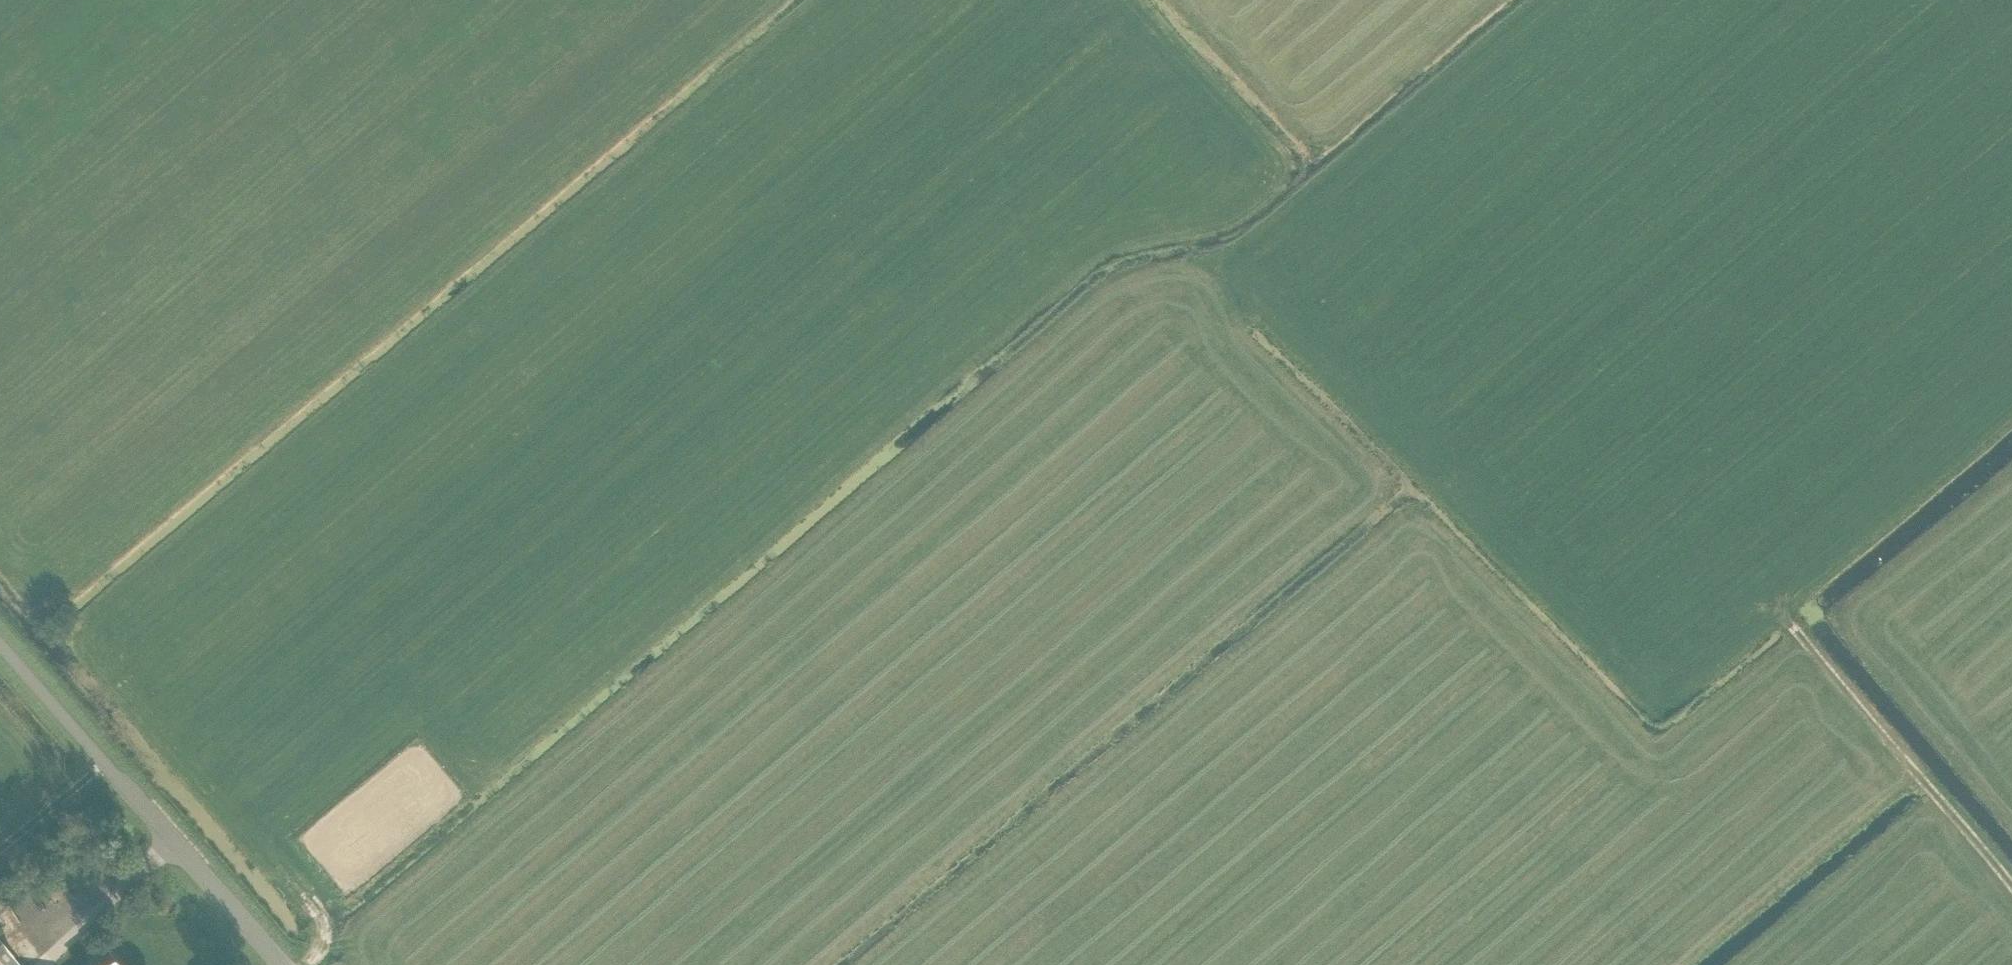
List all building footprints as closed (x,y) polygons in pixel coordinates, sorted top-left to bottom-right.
[(0,941),(0,964),(20,964),(0,941)] [(104,948),(83,964),(118,964),(104,948)]
